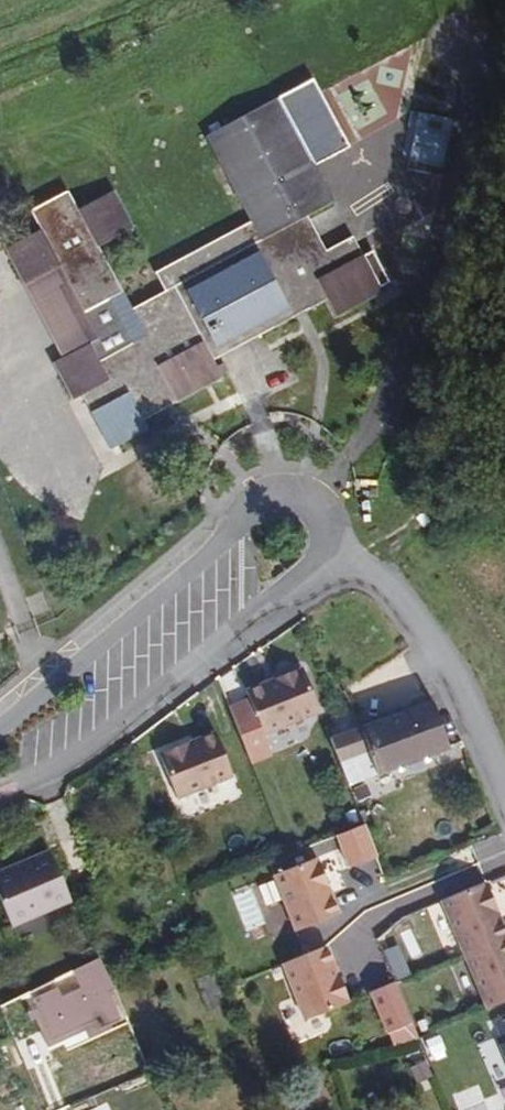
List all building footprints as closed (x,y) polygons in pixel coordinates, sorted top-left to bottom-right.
[(452,122),(418,114),(405,167),(440,175),(452,122)] [(121,346),(76,369),(98,406),(119,400),(137,445),(172,429),(165,412),(265,370),(260,351),(339,301),(346,313),(396,283),(377,252),(365,255),(359,239),(333,253),(316,223),(339,210),(312,162),(345,145),(325,116),(228,168),(269,246),(151,312),(119,259),(143,246),(128,206),(100,222),(85,210),(53,228),(60,246),(31,265),(47,302),(49,301),(80,282),(106,325),(133,313),(157,354),(129,368),(121,346)] [(49,301),(76,369),(121,346),(129,368),(157,354),(133,313),(106,325),(80,282),(49,301)] [(301,663),(246,689),(252,701),(267,731),(321,705),(301,663)] [(374,745),(382,762),(457,734),(438,686),(363,717),(374,745)] [(276,760),(252,701),(230,709),(255,769),(276,760)] [(374,745),(363,717),(333,731),(347,758),(374,745)] [(160,749),(178,791),(233,768),(215,725),(160,749)] [(363,826),(334,837),(348,877),(377,867),(363,826)] [(0,870),(0,879),(18,919),(77,893),(57,844),(0,870)] [(320,853),(278,871),(301,927),(343,909),(320,853)] [(440,902),(480,1015),(504,1006),(504,949),(483,887),(440,902)] [(332,941),(289,960),(312,1015),(355,997),(332,941)] [(101,957),(21,993),(47,1050),(127,1014),(101,957)] [(368,989),(392,1046),(420,1035),(396,978),(368,989)] [(426,1065),(432,1079),(446,1072),(441,1058),(426,1065)]
